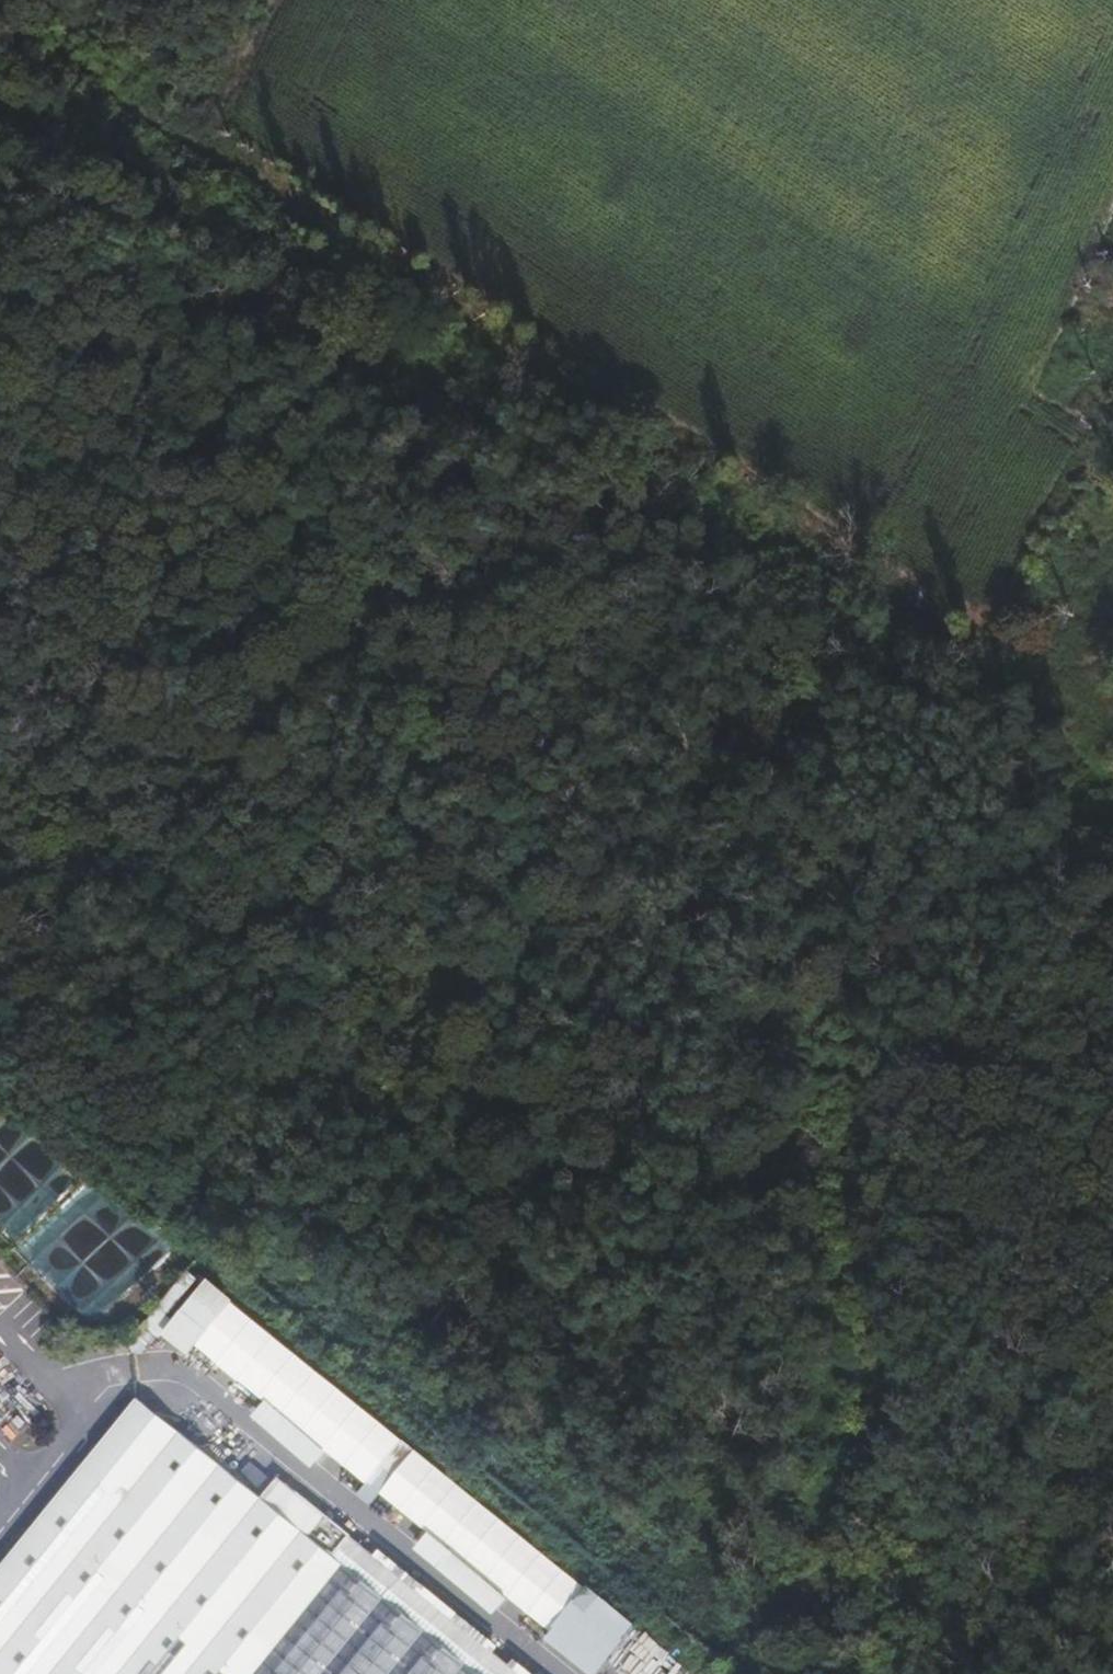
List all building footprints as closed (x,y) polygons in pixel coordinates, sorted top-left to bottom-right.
[(596,1670),(638,1618),(203,1276),(198,1282),(186,1273),(153,1315),(193,1346),(196,1342),(267,1398),(253,1415),(314,1463),(326,1447),(375,1486),(374,1487),(427,1529),(416,1544),(497,1608),(505,1598),(596,1670)] [(333,1556),(138,1398),(0,1567),(0,1673),(478,1673),(333,1556)] [(478,1673),(519,1673),(350,1536),(333,1556),(478,1673)]
